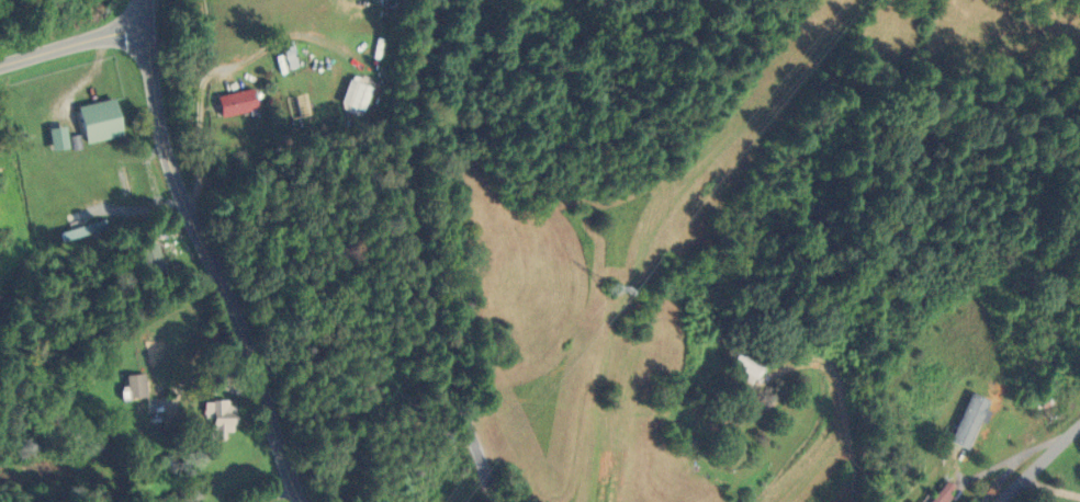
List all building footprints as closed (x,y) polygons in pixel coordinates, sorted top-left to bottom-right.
[(293,68),(290,42),(279,43),(282,69),(293,68)] [(256,109),(251,87),(210,96),(215,117),(256,109)] [(71,106),(80,144),(118,135),(109,97),(71,106)] [(59,243),(105,230),(102,220),(56,233),(59,243)] [(726,364),(751,379),(761,364),(735,348),(726,364)] [(123,374),(123,397),(143,397),(143,374),(123,374)] [(222,438),(222,430),(231,430),(231,401),(202,401),(202,438),(222,438)] [(936,474),(913,501),(940,501),(952,488),(936,474)]
